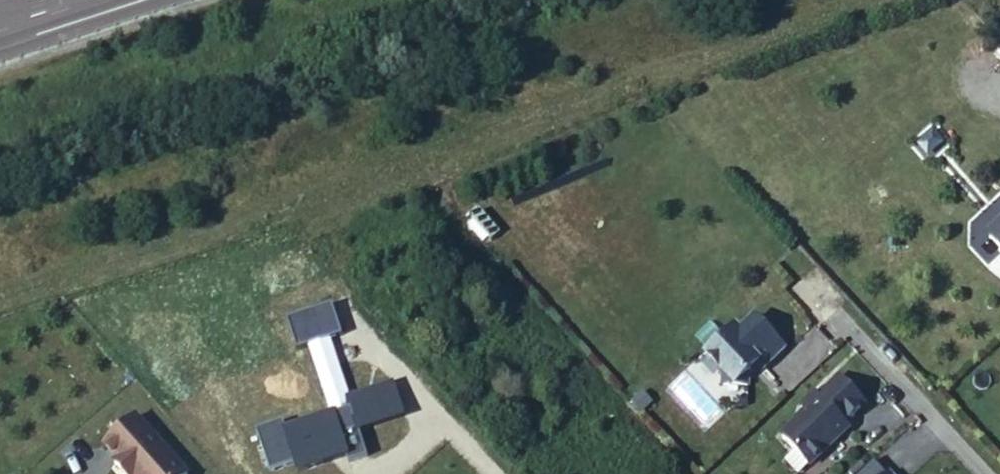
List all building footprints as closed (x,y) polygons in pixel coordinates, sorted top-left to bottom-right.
[(989,233),(989,240),(999,251),(999,223),(989,233)] [(335,309),(288,323),(297,353),(343,339),(335,309)] [(732,324),(703,351),(720,369),(719,382),(744,384),(744,371),(755,360),(760,364),(780,345),(752,314),(736,328),(732,324)] [(807,417),(782,440),(810,469),(850,432),(847,428),(867,409),(841,381),(821,400),(817,397),(802,410),(807,417)] [(407,423),(397,386),(345,400),(348,412),(259,436),(269,473),(276,473),(298,468),(300,473),(318,473),(352,465),(345,440),(407,423)] [(101,450),(124,473),(188,473),(136,418),(101,450)]
